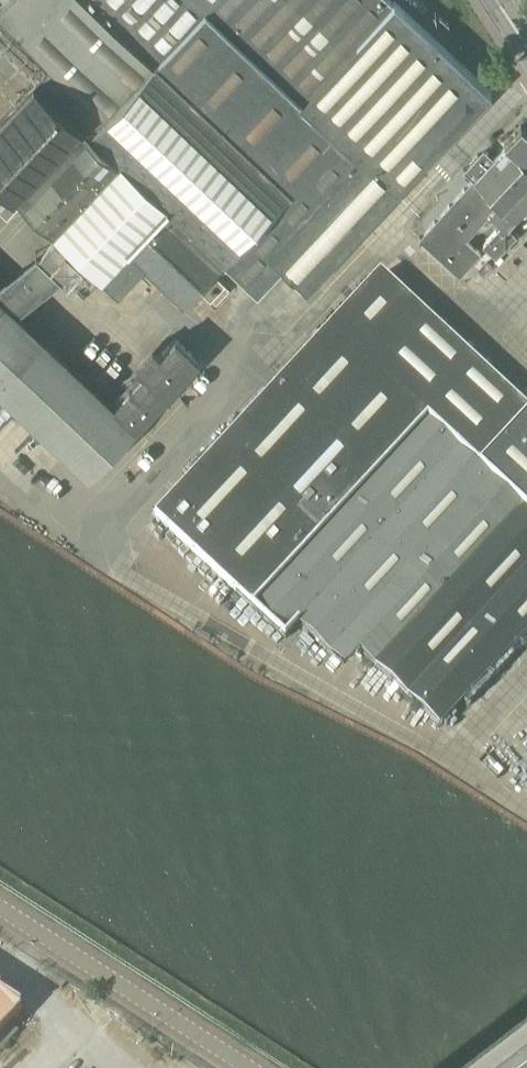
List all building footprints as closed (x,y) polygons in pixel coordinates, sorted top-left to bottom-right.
[(117,289),(143,262),(183,299),(197,285),(215,301),(228,287),(210,267),(222,260),(257,291),(282,263),(306,285),(488,90),(394,3),(391,3),(388,0),(4,0),(0,4),(0,29),(6,23),(47,62),(0,112),(0,208),(5,214),(21,198),(55,231),(86,259),(117,289)] [(476,153),(468,163),(476,171),(417,237),(458,274),(480,251),(465,238),(488,212),(501,224),(483,243),(496,255),(514,235),(506,227),(508,225),(508,226),(521,212),(521,211),(526,205),(526,132),(519,125),(503,143),(505,144),(487,164),(476,153)] [(1,385),(90,469),(196,357),(174,337),(109,406),(13,316),(69,274),(86,259),(55,231),(42,248),(0,279),(0,386),(1,385)] [(378,277),(153,520),(249,610),(250,610),(282,640),(296,625),(327,655),(342,639),(358,654),(416,593),(526,473),(526,415),(378,277)] [(358,654),(437,728),(526,631),(526,473),(358,654)] [(0,1001),(0,1050),(27,1020),(17,1014),(18,1013),(0,1001)]
